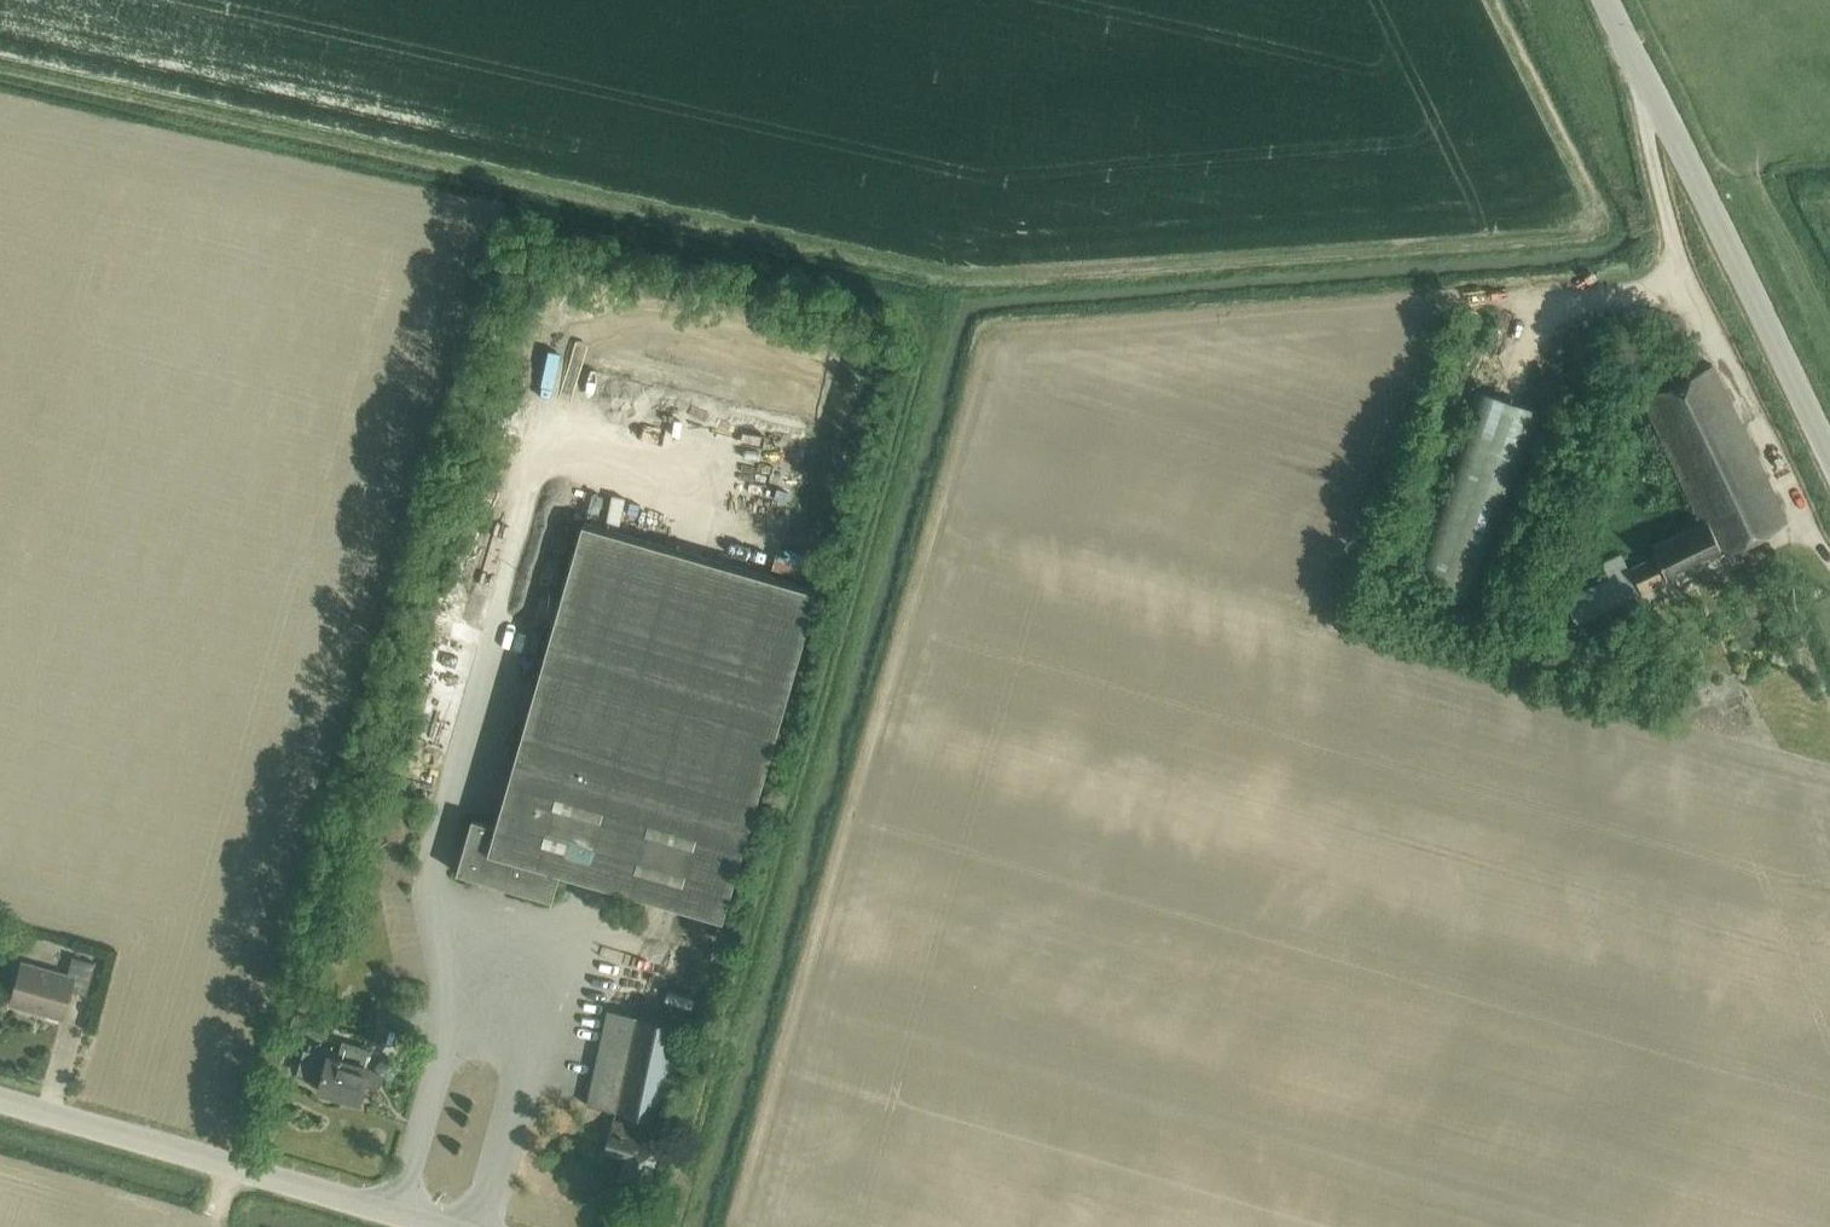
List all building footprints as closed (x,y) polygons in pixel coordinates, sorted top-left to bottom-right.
[(1611,577),(1564,599),(1575,623),(1788,525),(1714,363),(1641,397),(1643,402),(1634,406),(1645,428),(1654,424),(1699,522),(1653,543),(1658,554),(1628,568),(1621,553),(1603,561),(1611,577)] [(1484,595),(1545,412),(1475,389),(1414,571),(1484,595)] [(818,590),(583,522),(496,825),(473,819),(458,872),(553,899),(561,871),(724,918),(818,590)] [(24,961),(13,1001),(15,1001),(17,1005),(27,1008),(30,1005),(46,1009),(45,1014),(64,1019),(71,991),(87,995),(96,962),(73,956),(68,973),(24,961)] [(651,1192),(663,1131),(658,1129),(660,1122),(667,1123),(687,1027),(608,1010),(588,1105),(630,1114),(629,1121),(614,1118),(607,1153),(623,1157),(617,1185),(628,1187),(634,1192),(642,1190),(651,1192)] [(303,1048),(297,1072),(321,1079),(318,1091),(361,1102),(364,1090),(366,1084),(376,1086),(382,1084),(384,1075),(381,1070),(370,1067),(370,1065),(368,1065),(373,1047),(344,1039),(341,1051),(339,1057),(328,1054),(306,1049),(303,1048)]
